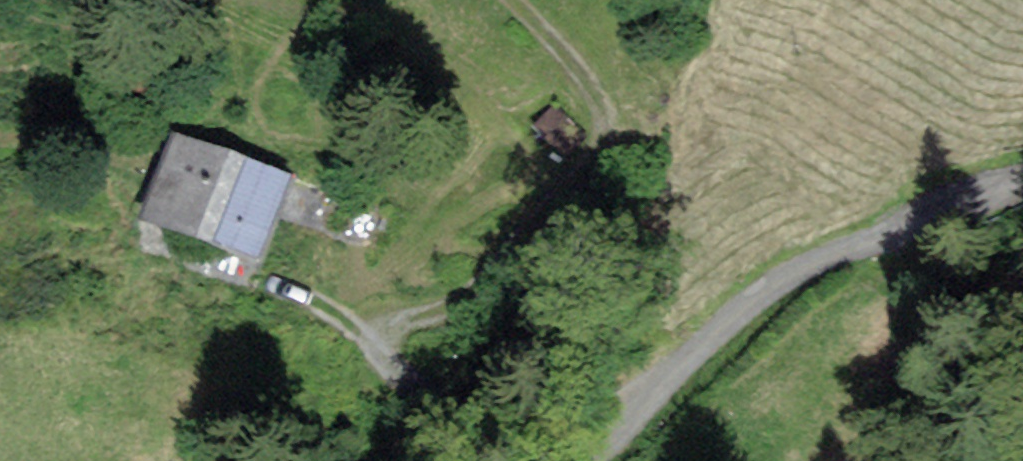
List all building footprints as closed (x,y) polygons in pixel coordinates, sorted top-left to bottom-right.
[(284,192),(182,155),(154,231),(257,268),(284,192)]
